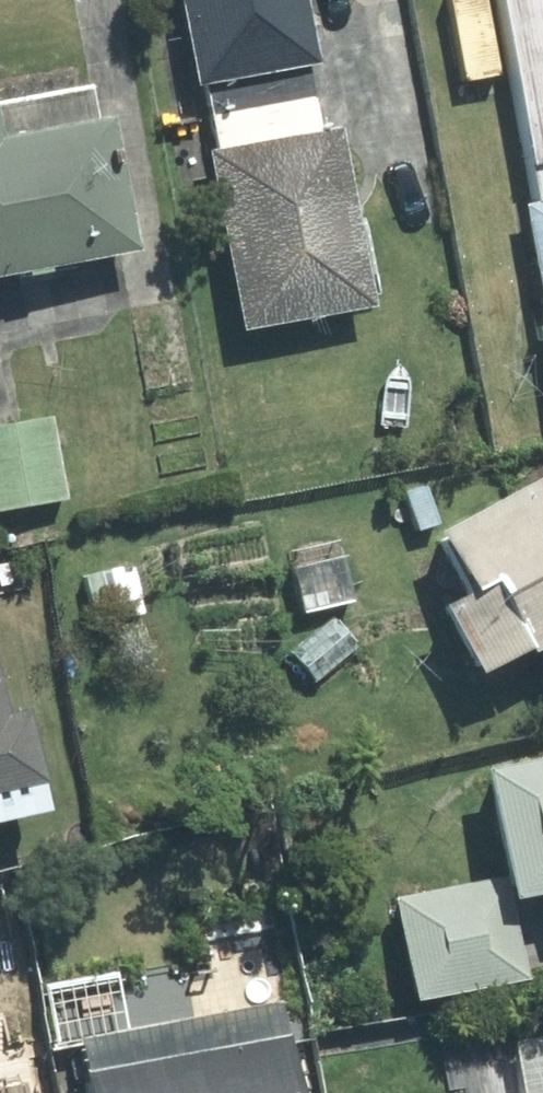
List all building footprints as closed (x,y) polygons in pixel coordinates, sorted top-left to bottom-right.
[(321,62),(310,0),(185,0),(200,84),(209,83),(311,64),(321,62)] [(542,198),(542,0),(508,0),(542,198)] [(311,64),(209,83),(221,150),(324,131),(311,64)] [(142,248),(116,117),(101,120),(94,86),(0,104),(0,276),(142,248)] [(379,305),(344,127),(324,131),(221,150),(213,152),(248,330),(379,305)] [(531,204),(542,271),(542,202),(531,204)] [(0,426),(0,510),(69,498),(54,417),(0,426)] [(486,675),(535,649),(538,654),(542,651),(542,476),(439,532),(472,593),(448,605),(486,675)] [(342,540),(292,552),(307,612),(356,600),(342,540)] [(134,564),(86,576),(99,625),(147,612),(134,564)] [(335,617),(292,652),(317,681),(360,646),(335,617)] [(53,808),(31,711),(12,715),(0,665),(0,820),(53,808)] [(420,1000),(530,978),(515,898),(542,892),(542,758),(494,767),(515,877),(400,899),(420,1000)] [(286,999),(88,1040),(99,1092),(305,1092),(286,999)] [(502,1024),(511,1072),(485,1077),(488,1092),(542,1092),(542,1016),(502,1024)]
